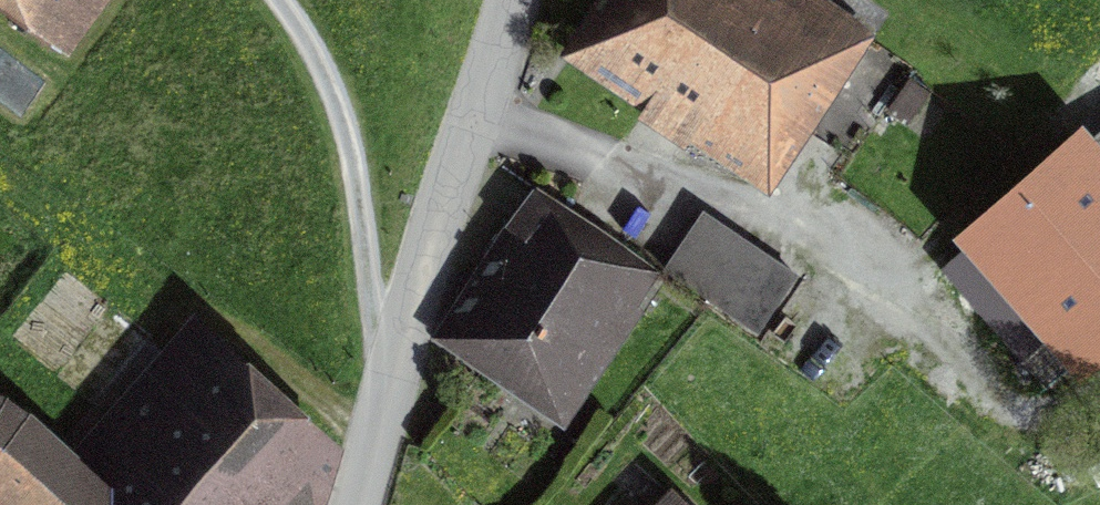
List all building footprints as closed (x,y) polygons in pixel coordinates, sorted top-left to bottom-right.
[(74,26),(92,0),(36,0),(74,26)] [(777,0),(610,0),(587,31),(696,110),(777,0)] [(696,110),(766,160),(847,50),(778,0),(777,0),(696,110)] [(1061,132),(958,236),(1075,351),(1099,331),(1099,170),(1061,132)] [(639,283),(528,210),(431,357),(543,430),(639,283)] [(783,288),(704,236),(674,281),(752,333),(783,288)] [(0,418),(0,504),(280,504),(328,449),(185,325),(59,469),(0,418)] [(646,483),(623,504),(667,504),(646,483)]
